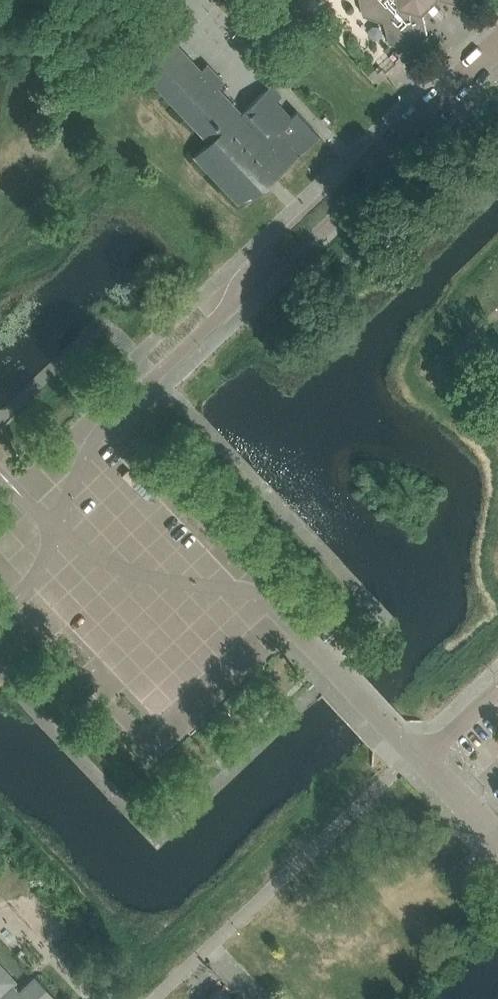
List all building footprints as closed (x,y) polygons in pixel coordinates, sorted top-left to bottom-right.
[(415,44),(427,33),(423,12),(427,8),(433,14),(439,8),(433,1),(435,0),(360,0),(363,15),(384,21),(389,42),(411,48),(415,44)] [(208,142),(198,152),(191,158),(234,204),(260,179),(257,177),(266,169),(273,177),(318,134),(296,112),(290,118),(274,101),(280,95),(271,85),(241,113),(216,87),(222,81),(207,65),(200,71),(163,30),(169,24),(154,8),(116,43),(208,142)] [(55,998),(32,974),(16,989),(11,984),(15,980),(0,964),(0,998),(54,998),(55,998)] [(219,988),(207,998),(230,998),(219,988)]
